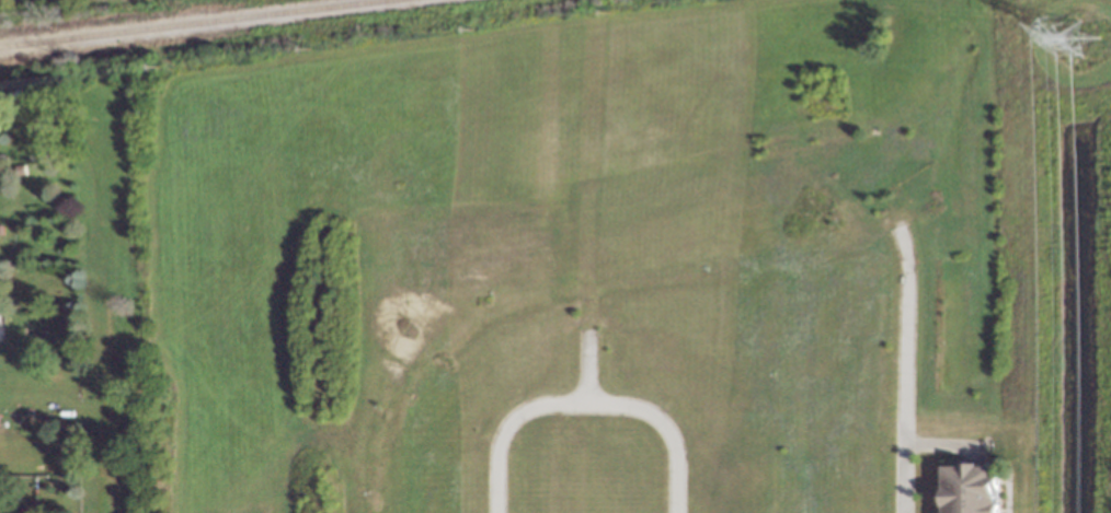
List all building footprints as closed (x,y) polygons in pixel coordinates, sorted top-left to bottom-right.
[(943,512),(1000,512),(1000,465),(943,465),(943,512)]
